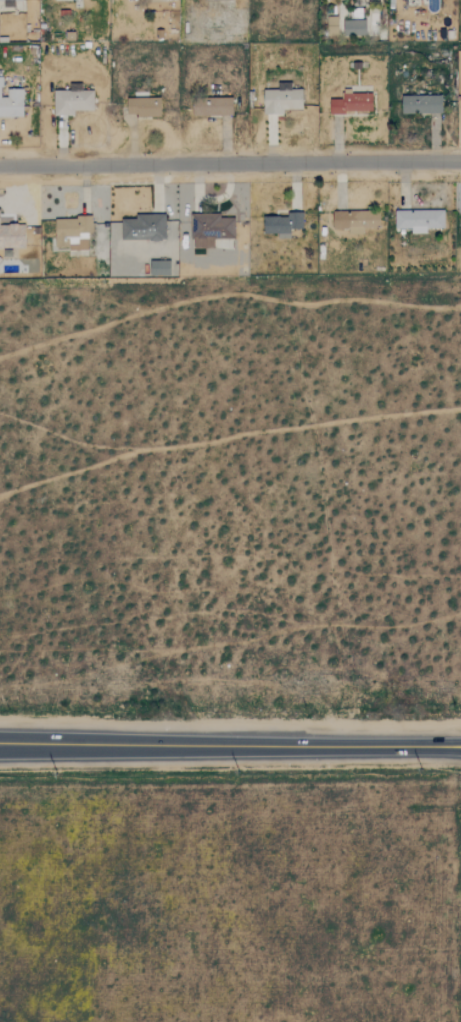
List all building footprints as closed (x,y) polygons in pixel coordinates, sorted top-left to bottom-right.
[(338,17),(327,17),(327,36),(338,36),(338,17)] [(343,36),(365,35),(365,19),(342,20),(343,36)] [(22,117),(22,89),(6,90),(7,97),(1,97),(1,77),(0,77),(0,117),(22,117)] [(301,110),(302,89),(290,89),(290,83),(278,83),(278,90),(262,90),(262,115),(283,115),(283,110),(301,110)] [(53,91),(53,116),(74,116),(74,111),(93,111),(93,90),(81,91),(81,84),(69,84),(69,90),(53,91)] [(372,93),(342,93),(342,99),(329,100),(329,113),(372,112),(372,93)] [(441,113),(441,95),(401,96),(401,114),(441,113)] [(160,98),(126,97),(126,116),(159,117),(160,98)] [(232,115),(232,97),(211,97),(211,103),(193,103),(193,116),(232,115)] [(443,209),(394,210),(394,229),(410,229),(410,233),(426,232),(426,228),(444,228),(443,209)] [(332,211),(333,229),(347,228),(347,234),(362,234),(362,228),(379,228),(379,210),(332,211)] [(263,233),(277,233),(277,237),(289,238),(289,228),(302,228),(302,212),(287,212),(287,216),(263,216),(263,233)] [(190,247),(213,248),(213,238),(234,238),(235,217),(220,216),(220,213),(191,213),(190,247)] [(165,214),(135,214),(135,218),(121,218),(120,239),(164,240),(165,214)] [(87,248),(87,232),(91,232),(91,217),(54,216),(54,248),(87,248)] [(1,248),(1,257),(11,257),(11,249),(24,249),(24,224),(0,225),(0,248),(1,248)] [(169,274),(169,260),(149,260),(150,275),(169,274)]
